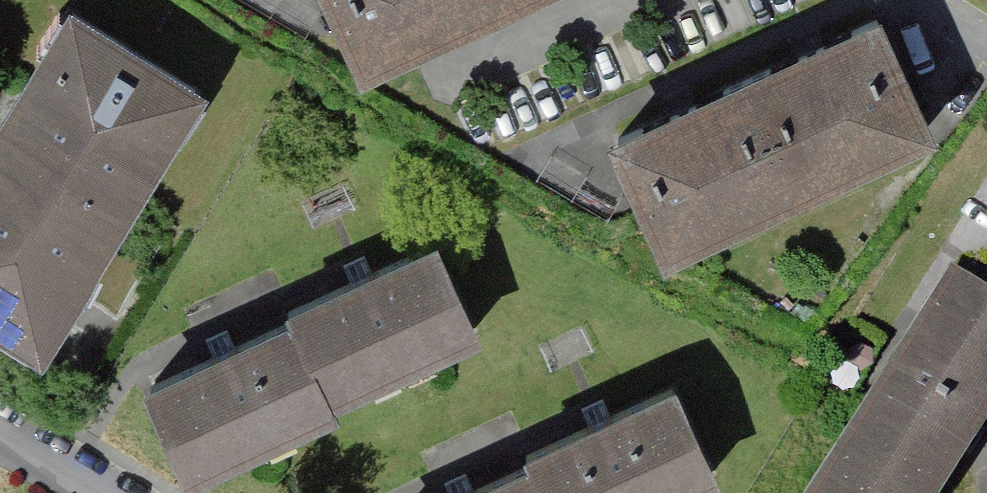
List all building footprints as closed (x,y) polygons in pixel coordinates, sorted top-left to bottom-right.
[(222,78),(95,0),(82,0),(0,132),(0,301),(61,339),(222,78)] [(372,70),(527,0),(340,0),(372,70)] [(619,134),(675,257),(951,132),(895,9),(619,134)] [(305,336),(346,418),(501,349),(457,253),(299,325),(305,336)] [(961,275),(829,492),(947,492),(986,428),(986,290),(961,275)] [(190,492),(212,492),(351,429),(346,418),(305,336),(150,406),(190,492)] [(552,492),(719,492),(738,484),(694,389),(536,461),(543,474),(552,492)] [(543,474),(500,492),(552,492),(543,474)]
